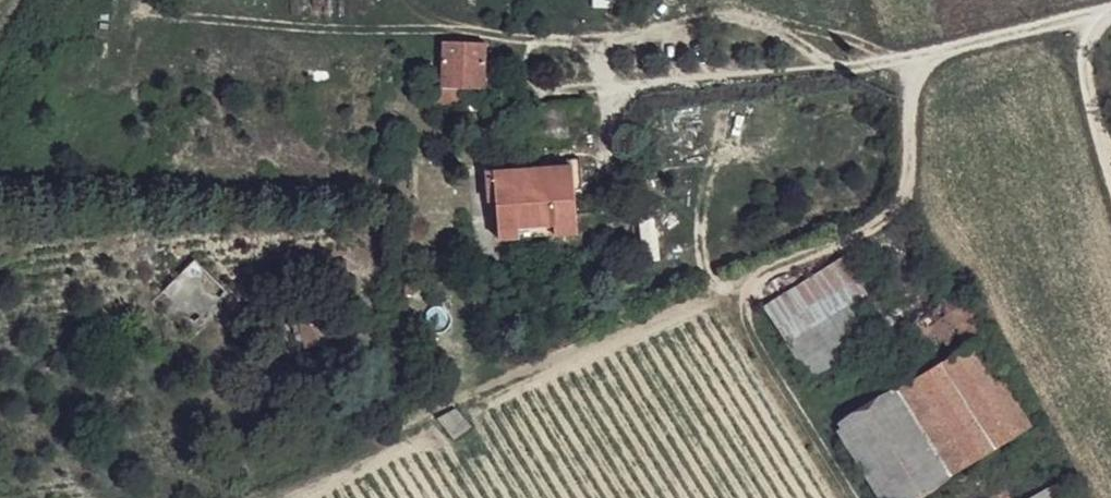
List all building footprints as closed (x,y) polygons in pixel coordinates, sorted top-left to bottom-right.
[(486,60),(441,58),(440,87),(442,87),(460,88),(485,89),(486,60)] [(460,88),(442,87),(440,103),(459,105),(460,88)] [(570,167),(529,169),(532,224),(553,223),(554,236),(574,235),(570,167)] [(532,224),(529,169),(484,172),(488,239),(515,238),(514,225),(532,224)] [(553,223),(532,224),(533,237),(554,236),(553,223)] [(533,237),(532,224),(514,225),(515,238),(533,237)] [(842,259),(767,305),(811,376),(861,345),(840,309),(864,294),(842,259)] [(190,318),(221,289),(197,263),(166,292),(190,318)] [(923,375),(969,346),(943,305),(896,334),(923,375)] [(317,320),(298,324),(303,344),(322,340),(317,320)] [(969,346),(923,375),(841,425),(887,497),(910,497),(1023,429),(969,346)] [(454,410),(438,418),(455,438),(470,430),(454,410)] [(1033,497),(1066,497),(1058,484),(1033,497)]
